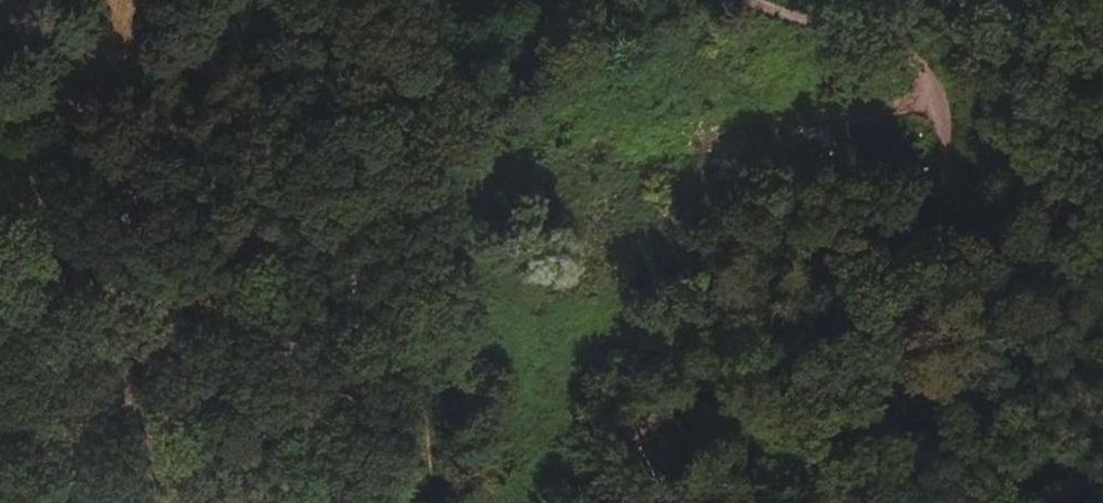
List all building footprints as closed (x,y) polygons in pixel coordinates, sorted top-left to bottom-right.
[(116,24),(145,25),(145,0),(116,0),(116,24)] [(540,72),(528,82),(539,93),(549,84),(540,72)]
